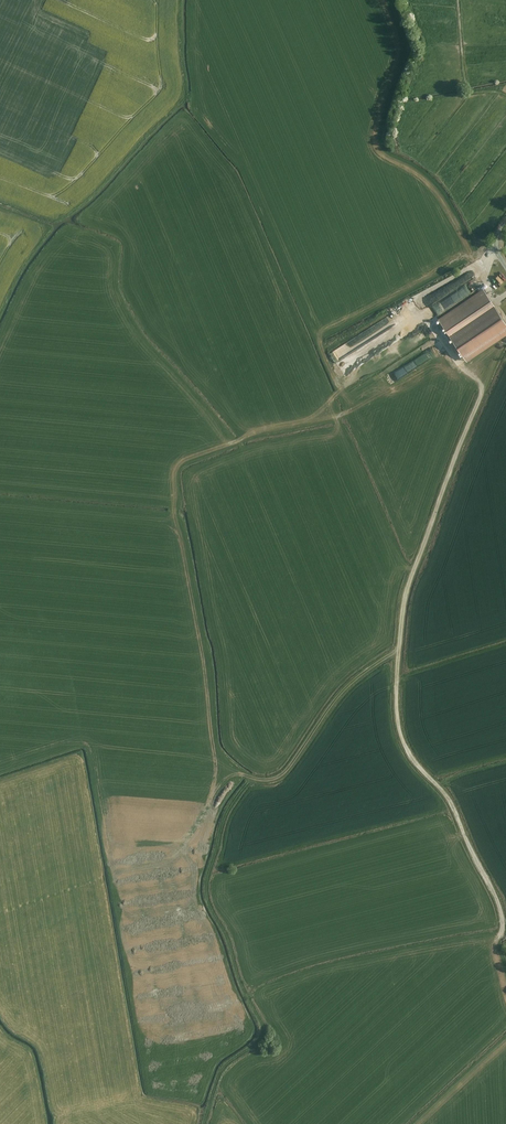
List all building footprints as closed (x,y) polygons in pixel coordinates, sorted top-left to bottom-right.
[(505,335),(505,321),(484,288),(439,319),(468,361),(505,335)] [(479,288),(470,294),(471,296),(480,290),(479,288)] [(412,300),(404,303),(408,313),(416,309),(412,300)] [(341,346),(331,352),(337,362),(346,356),(341,346)]
